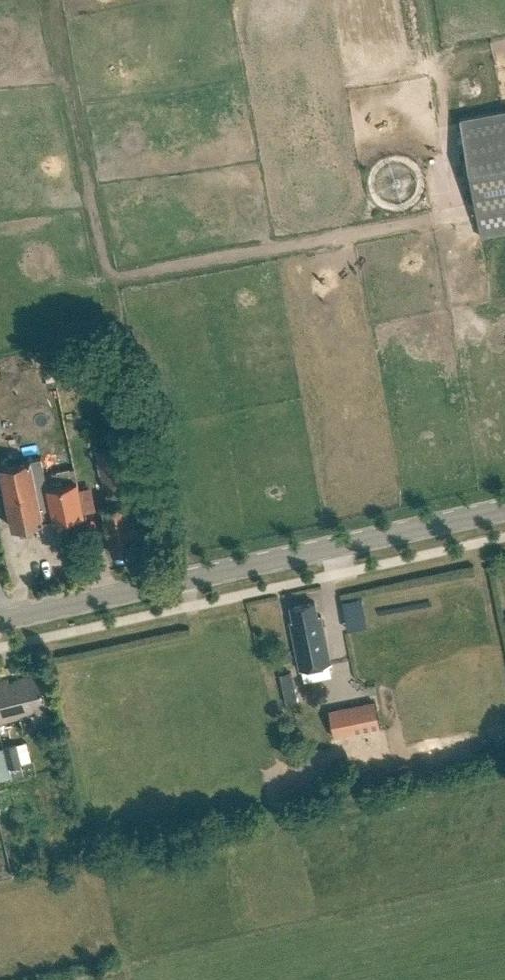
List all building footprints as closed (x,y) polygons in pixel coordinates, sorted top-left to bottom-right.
[(504,233),(504,109),(461,117),(482,237),(504,233)] [(113,552),(137,547),(135,538),(140,537),(132,500),(129,501),(127,488),(125,489),(124,485),(126,484),(118,445),(97,449),(105,489),(109,488),(110,492),(108,492),(110,505),(104,507),(113,552)] [(13,527),(85,513),(75,468),(45,475),(41,457),(1,465),(13,527)] [(291,606),(294,620),(290,621),(300,669),(332,662),(322,614),(319,615),(316,601),(291,606)] [(37,712),(37,715),(47,712),(38,671),(18,676),(19,679),(10,681),(10,678),(0,680),(0,723),(22,718),(21,716),(37,712)] [(286,703),(298,701),(292,671),(280,674),(286,703)] [(376,700),(329,710),(335,737),(382,727),(376,700)] [(17,744),(4,747),(10,768),(22,765),(17,744)]
